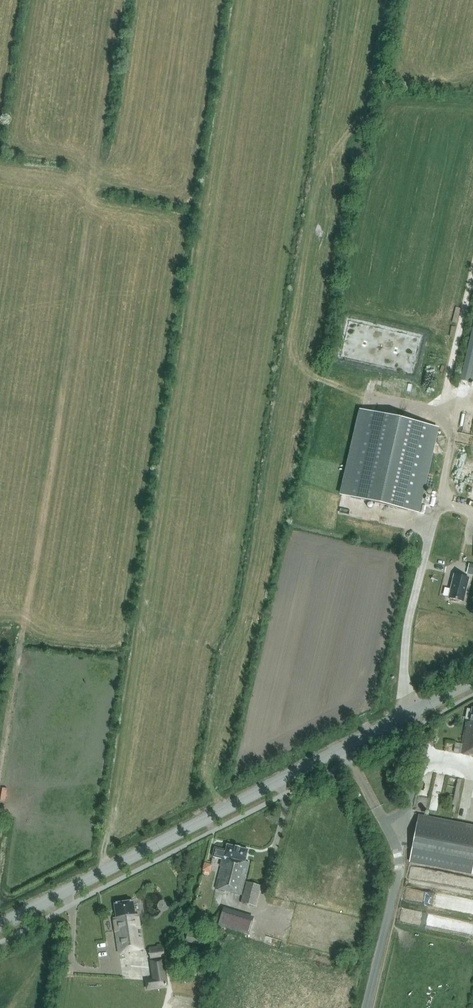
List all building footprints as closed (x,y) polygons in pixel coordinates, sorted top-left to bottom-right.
[(437,428),(361,410),(341,495),(418,513),(437,428)] [(463,487),(462,495),(472,496),(472,488),(463,487)] [(454,575),(449,598),(464,602),(469,578),(454,575)] [(472,708),(470,721),(466,720),(462,744),(456,743),(455,753),(472,756),(472,708)] [(472,872),(472,827),(420,816),(411,861),(472,873),(472,872)] [(224,859),(218,883),(216,889),(242,895),(250,863),(246,862),(248,850),(227,845),(226,850),(215,848),(213,857),(224,859)] [(202,869),(211,871),(213,864),(204,862),(202,869)] [(256,906),(261,886),(247,882),(242,903),(256,906)] [(135,915),(133,901),(114,904),(116,918),(114,918),(119,953),(144,950),(138,914),(135,915)] [(254,919),(246,917),(242,932),(249,934),(254,919)] [(152,960),(167,958),(166,946),(150,948),(152,960)] [(152,964),(153,972),(164,970),(163,963),(152,964)] [(147,988),(167,985),(166,978),(154,979),(146,980),(147,988)]
